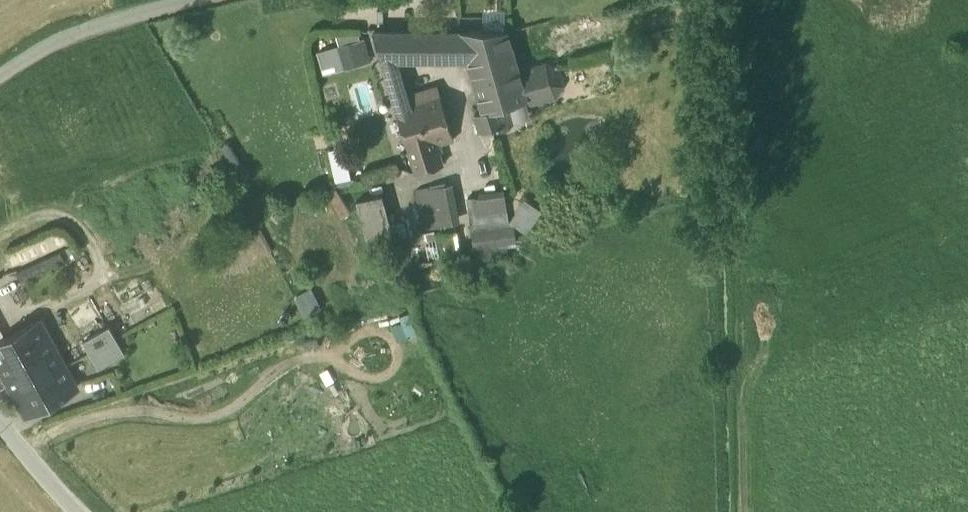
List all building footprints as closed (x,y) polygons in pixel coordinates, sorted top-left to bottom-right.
[(373,31),(396,106),(410,102),(408,94),(398,60),(444,60),(446,30),(374,30),(373,31)] [(444,60),(459,60),(459,30),(446,30),(444,60)] [(525,100),(527,100),(528,99),(519,70),(508,31),(507,30),(459,30),(459,60),(468,60),(483,111),(511,104),(525,100)] [(340,46),(319,48),(321,70),(371,65),(367,32),(339,35),(340,46)] [(522,70),(519,70),(528,99),(527,100),(528,105),(557,97),(563,85),(559,71),(546,64),(522,71),(522,70)] [(438,85),(408,94),(410,102),(432,95),(431,90),(438,88),(438,85)] [(396,106),(416,172),(444,164),(438,144),(454,139),(438,88),(431,90),(432,95),(410,102),(396,106)] [(530,117),(525,100),(511,104),(516,121),(530,117)] [(475,113),(480,131),(516,121),(511,104),(483,111),(475,113)] [(445,183),(453,222),(461,221),(453,182),(445,183)] [(416,190),(424,227),(453,222),(445,183),(430,187),(416,190)] [(357,201),(370,249),(396,242),(383,193),(357,201)] [(468,197),(472,227),(509,223),(505,193),(468,197)] [(512,221),(530,231),(543,206),(525,197),(512,221)] [(519,243),(517,223),(473,228),(475,248),(519,243)] [(14,394),(66,365),(39,318),(0,340),(0,369),(14,394)] [(84,341),(98,366),(124,351),(110,326),(84,341)] [(78,388),(66,365),(14,394),(26,414),(78,388)]
